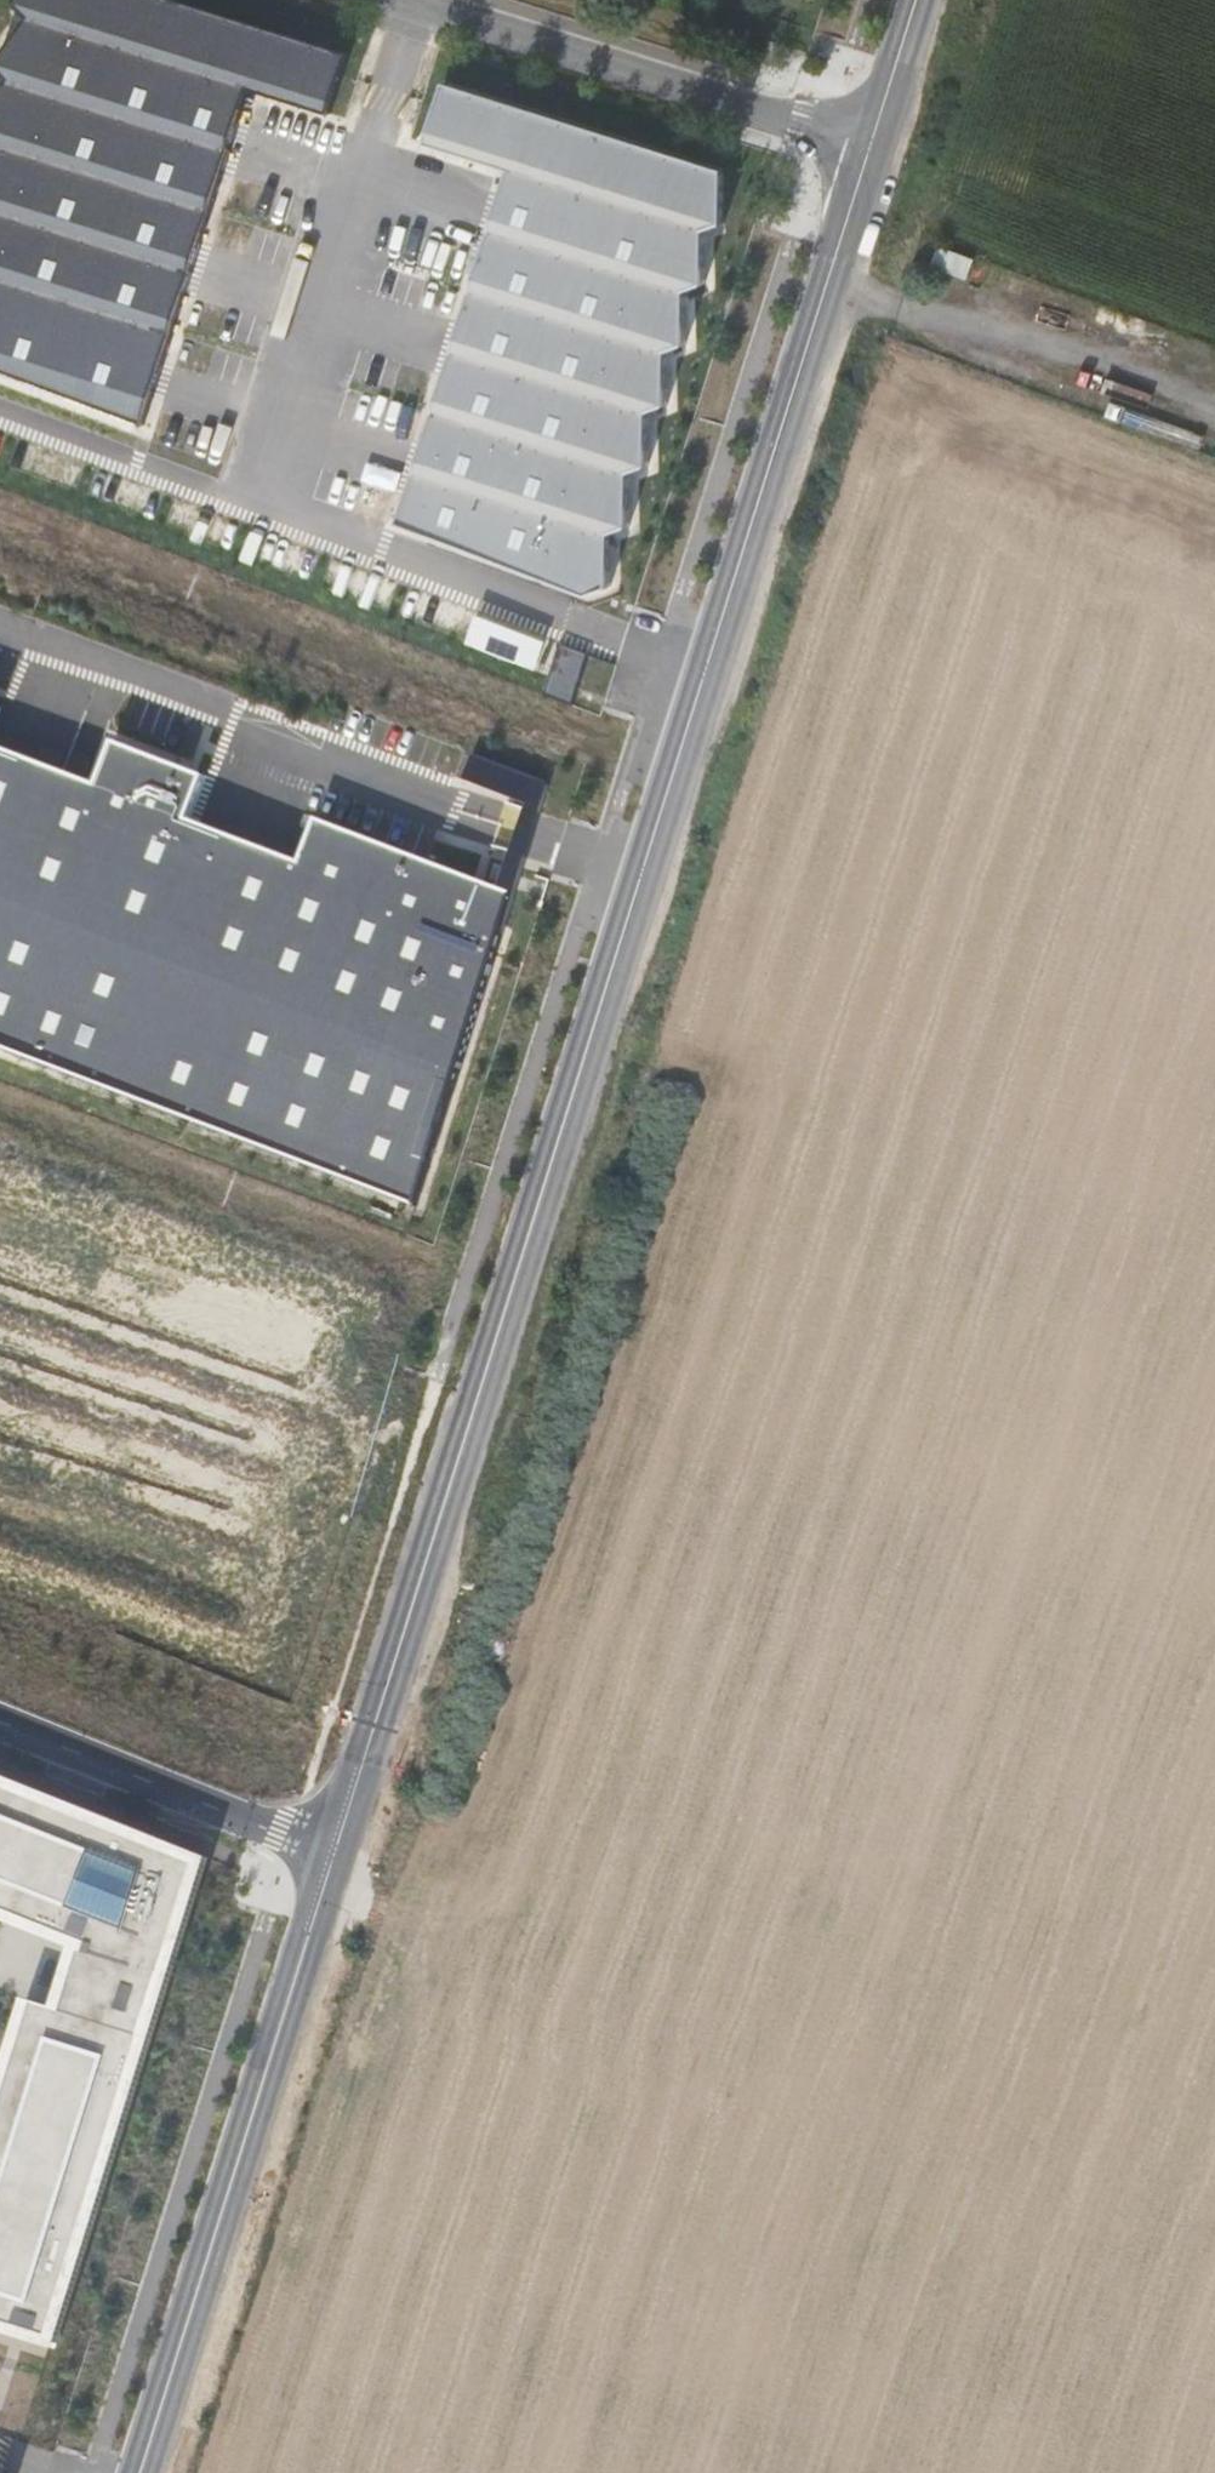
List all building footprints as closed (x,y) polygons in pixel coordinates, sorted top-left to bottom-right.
[(184,0),(21,0),(20,2),(31,20),(0,62),(0,63),(12,80),(0,96),(0,372),(144,426),(250,88),(330,114),(350,52),(184,0)] [(724,170),(445,83),(425,145),(509,171),(399,522),(589,597),(610,587),(610,533),(629,525),(627,471),(648,466),(647,412),(667,406),(667,352),(687,344),(685,290),(706,284),(705,230),(725,223),(724,170)] [(589,655),(561,644),(545,696),(572,707),(589,655)] [(416,1207),(515,895),(317,820),(301,863),(190,820),(206,777),(114,742),(98,785),(0,747),(0,1049),(416,1207)] [(81,1945),(73,1969),(54,1963),(50,1974),(47,1986),(65,1992),(59,2010),(37,2003),(0,2117),(0,2320),(23,2327),(53,2335),(197,1861),(0,1783),(0,1912),(81,1945)]
